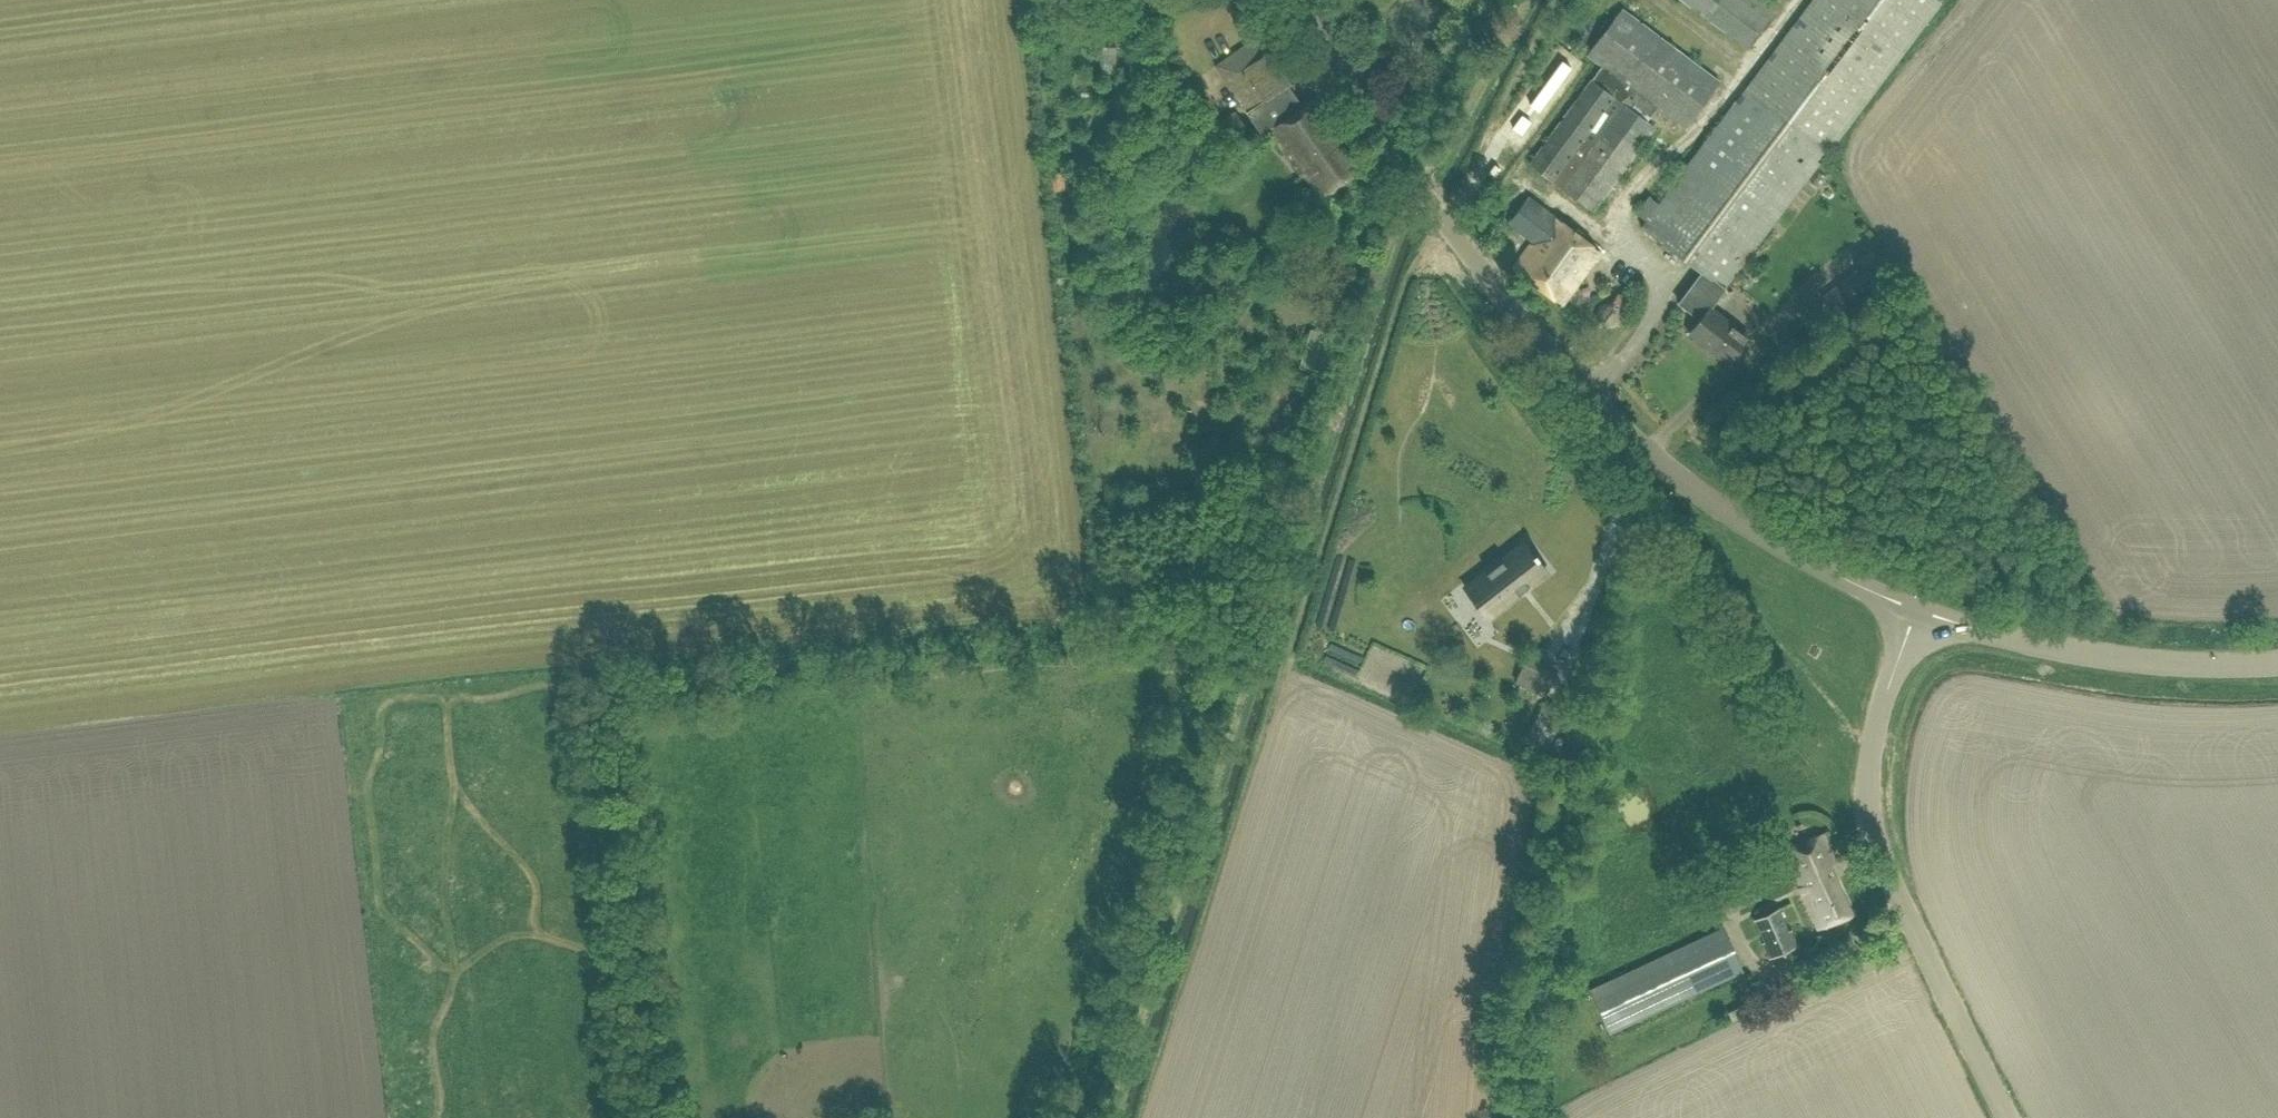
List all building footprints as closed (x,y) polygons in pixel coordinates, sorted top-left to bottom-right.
[(1641,227),(1702,272),(1724,289),(1941,1),(1940,0),(1812,0),(1641,227)] [(1774,0),(1686,0),(1749,46),(1779,4),(1774,0)] [(1720,83),(1620,9),(1588,53),(1603,65),(1530,164),(1593,210),(1654,127),(1646,120),(1657,105),(1687,127),(1720,83)] [(1215,66),(1247,111),(1246,111),(1261,133),(1273,125),(1274,127),(1270,130),(1302,175),(1304,173),(1320,196),(1358,170),(1341,146),(1340,132),(1316,97),(1303,107),(1288,85),(1301,76),(1301,75),(1300,76),(1266,30),(1215,66)] [(1600,252),(1527,198),(1508,224),(1533,242),(1514,268),(1562,304),(1600,252)] [(1569,203),(1563,212),(1583,224),(1589,214),(1569,203)] [(1844,260),(1850,270),(1870,257),(1864,248),(1844,260)] [(1893,280),(1876,255),(1864,264),(1867,268),(1823,299),(1837,319),(1893,280)] [(1724,289),(1702,272),(1679,303),(1701,320),(1689,335),(1728,364),(1749,336),(1720,314),(1711,306),(1724,289)] [(1626,311),(1613,301),(1598,319),(1610,329),(1626,311)] [(1509,610),(1532,629),(1564,592),(1544,575),(1521,602),(1502,585),(1480,611),(1497,625),(1509,610)] [(1558,671),(1527,657),(1516,681),(1547,695),(1558,671)] [(1837,863),(1825,832),(1785,849),(1803,893),(1802,893),(1818,930),(1852,915),(1831,865),(1837,863)] [(1789,931),(1779,909),(1754,920),(1765,943),(1761,944),(1768,960),(1799,945),(1792,930),(1789,931)] [(1742,971),(1723,928),(1590,989),(1610,1032),(1742,971)]
